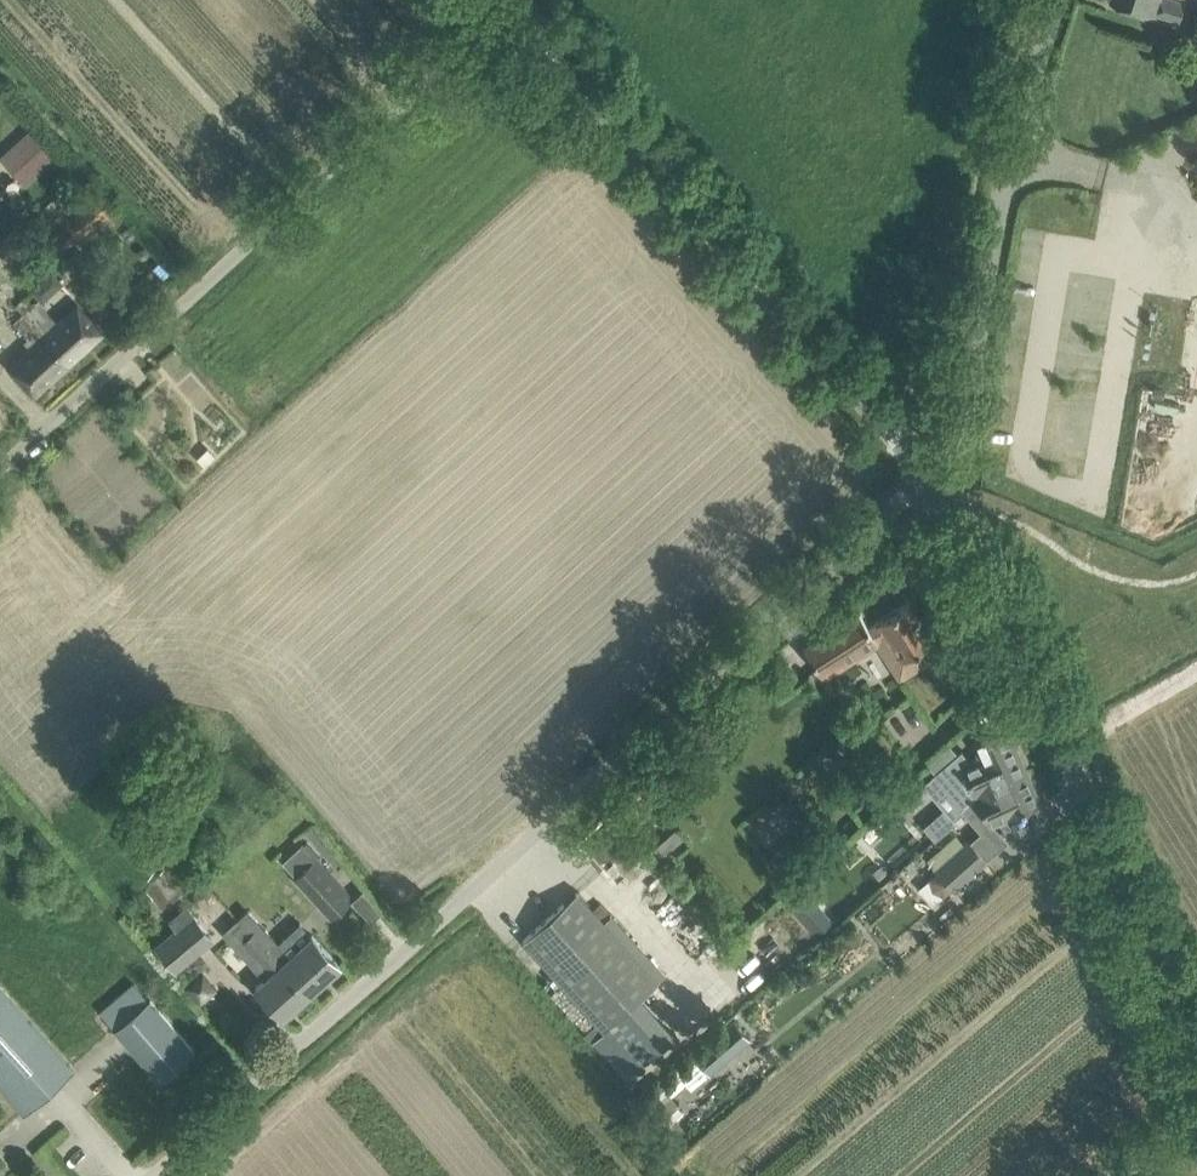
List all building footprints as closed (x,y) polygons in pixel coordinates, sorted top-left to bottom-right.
[(1135,7),(1155,14),(1156,12),(1181,20),(1187,1),(1184,0),(1111,0),(1135,7)] [(0,155),(0,159),(23,184),(54,155),(29,128),(0,155)] [(49,227),(67,247),(114,207),(96,187),(49,227)] [(24,296),(15,304),(24,313),(43,335),(69,363),(103,332),(87,314),(77,304),(58,321),(53,327),(33,305),(24,296)] [(43,335),(24,313),(14,322),(27,337),(24,341),(30,347),(10,366),(35,393),(69,363),(43,335)] [(805,646),(826,678),(877,646),(899,680),(928,662),(919,649),(932,640),(909,603),(869,628),(858,612),(805,646)] [(933,776),(961,808),(975,794),(1027,770),(1006,725),(972,741),(979,757),(971,761),(962,750),(933,776)] [(1041,801),(1027,770),(975,794),(961,808),(967,815),(979,811),(984,821),(987,819),(990,825),(1041,801)] [(664,862),(688,841),(676,827),(652,848),(664,862)] [(969,839),(935,869),(937,871),(920,886),(922,894),(929,901),(936,902),(951,889),(952,891),(988,860),(969,839)] [(294,878),(304,888),(321,906),(326,902),(336,913),(353,898),(315,858),(302,843),(283,861),(296,875),(294,878)] [(578,891),(513,949),(594,1038),(657,981),(577,893),(579,892),(578,891)] [(153,946),(168,964),(164,967),(171,975),(215,937),(188,905),(169,921),(174,928),(153,946)] [(233,929),(243,940),(257,928),(273,946),(267,951),(307,995),(340,965),(312,934),(291,954),(248,908),(237,918),(241,922),(240,923),(233,929)] [(273,946),(257,928),(243,940),(233,929),(240,923),(236,918),(221,932),(264,979),(257,986),(285,1016),(307,995),(267,951),(273,946)] [(73,1069),(0,988),(0,1088),(23,1113),(73,1069)] [(115,1029),(159,1080),(194,1049),(150,999),(115,1029)] [(734,1020),(698,1052),(714,1070),(751,1038),(734,1020)]
